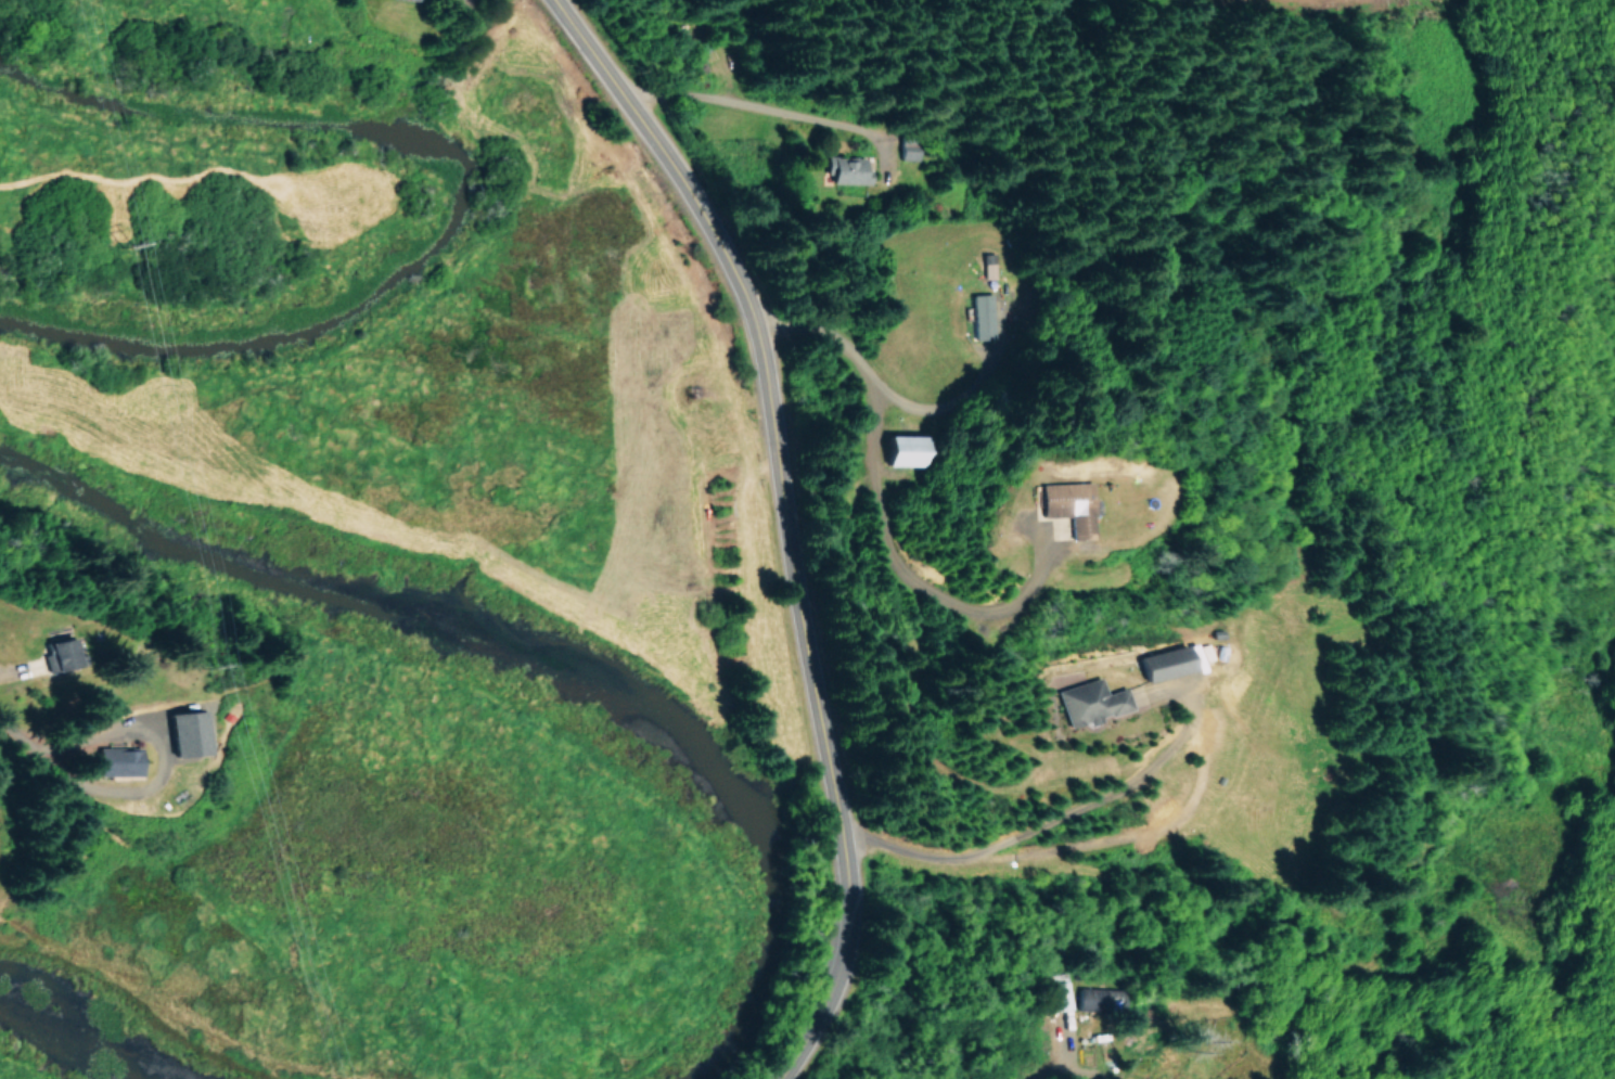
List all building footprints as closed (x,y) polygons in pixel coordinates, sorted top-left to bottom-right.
[(827,183),(868,184),(868,169),(862,168),(862,157),(823,156),(822,169),(828,169),(827,183)] [(994,338),(993,293),(970,294),(971,339),(994,338)] [(926,435),(884,434),(884,465),(925,465),(926,435)] [(1039,483),(1039,517),(1068,516),(1069,539),(1091,539),(1090,482),(1039,483)] [(75,662),(67,634),(42,641),(50,669),(75,662)] [(1137,656),(1144,682),(1192,670),(1185,644),(1137,656)] [(1130,709),(1124,688),(1103,693),(1099,677),(1056,689),(1067,727),(1087,722),(1088,725),(1099,722),(1098,718),(1130,709)] [(203,753),(200,709),(166,711),(168,754),(203,753)] [(135,775),(136,748),(94,747),(93,773),(135,775)] [(1071,1008),(1067,980),(1048,983),(1051,1011),(1071,1008)] [(1108,1010),(1108,988),(1078,987),(1077,1008),(1108,1010)]
